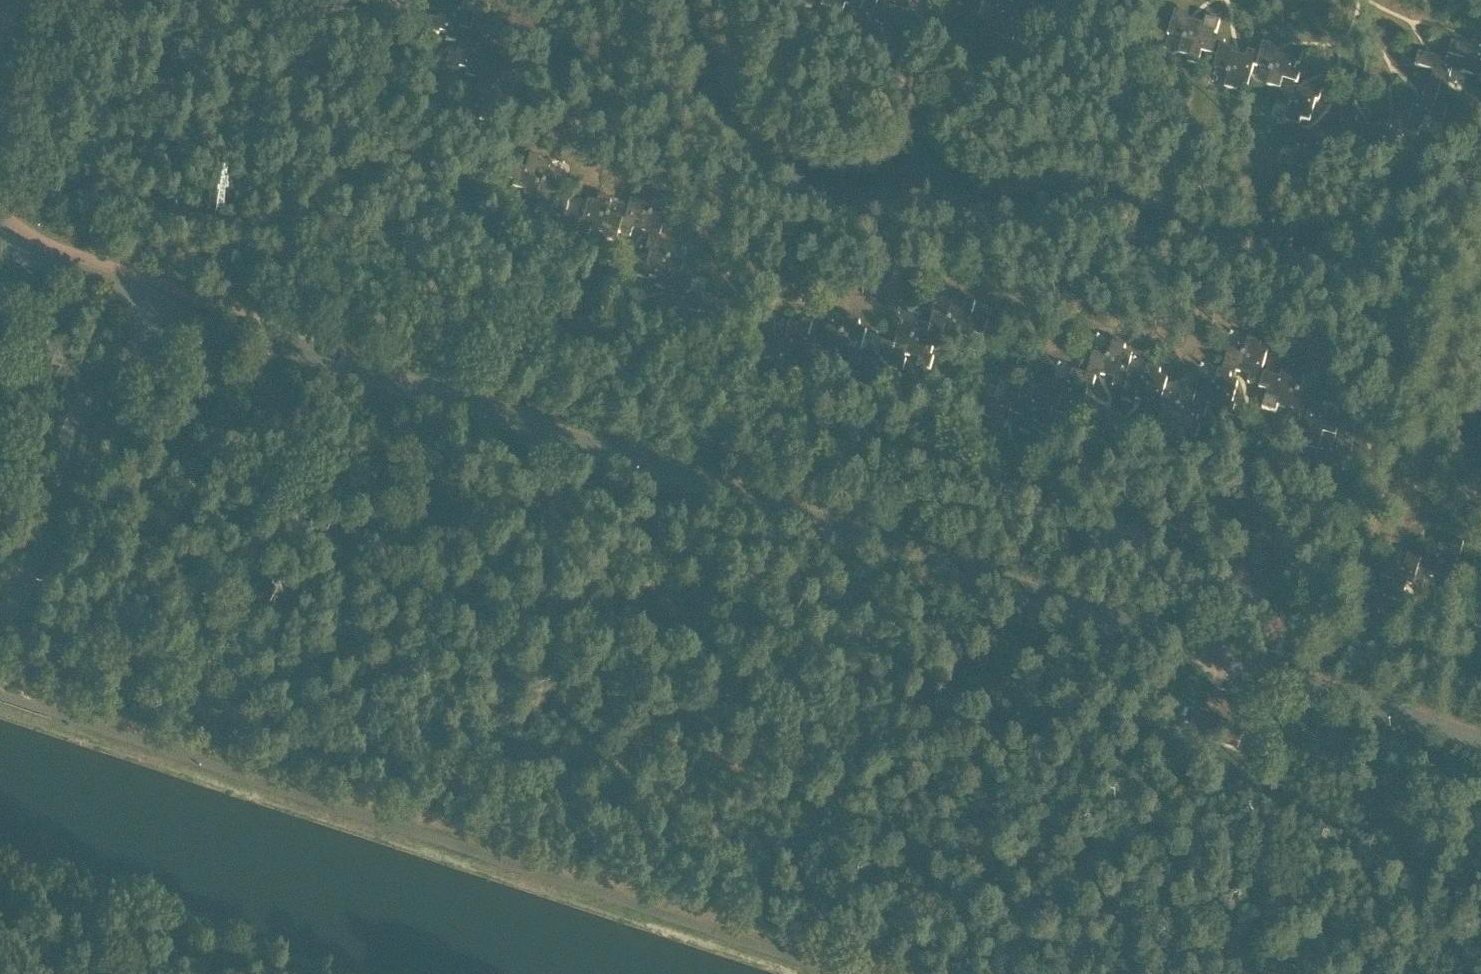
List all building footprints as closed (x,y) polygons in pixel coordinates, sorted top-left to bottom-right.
[(425,34),(447,39),(445,46),(454,48),(454,46),(459,47),(455,60),(447,58),(443,71),(456,74),(457,72),(466,74),(464,81),(477,84),(471,108),(479,111),(476,124),(494,129),(498,112),(512,116),(514,106),(510,105),(513,92),(497,88),(501,74),(488,71),(492,57),(478,53),(481,38),(468,35),(472,21),(458,17),(462,1),(484,6),(486,0),(436,0),(434,11),(438,12),(435,25),(427,23),(425,34)] [(821,11),(832,14),(830,21),(841,24),(845,9),(864,14),(857,36),(865,38),(864,43),(879,48),(883,33),(896,37),(903,15),(906,16),(910,2),(926,6),(928,0),(889,0),(888,4),(896,6),(894,12),(893,12),(891,16),(875,12),(878,4),(865,0),(866,0),(825,0),(821,11)] [(1167,39),(1182,43),(1178,58),(1190,60),(1188,67),(1198,69),(1201,55),(1217,59),(1213,73),(1228,77),(1224,93),(1237,96),(1238,89),(1248,92),(1253,70),(1270,75),(1266,90),(1280,94),(1277,107),(1290,111),(1287,124),(1290,125),(1284,150),(1298,153),(1295,168),(1307,171),(1309,166),(1318,168),(1323,147),(1342,152),(1339,168),(1349,170),(1350,165),(1360,168),(1364,153),(1379,157),(1381,152),(1394,155),(1397,144),(1416,149),(1422,122),(1442,127),(1446,109),(1434,107),(1439,89),(1446,91),(1451,73),(1462,75),(1461,77),(1478,81),(1480,69),(1480,38),(1475,36),(1471,50),(1451,45),(1448,57),(1440,56),(1439,62),(1418,57),(1415,69),(1433,74),(1430,85),(1427,84),(1422,104),(1406,100),(1404,107),(1400,106),(1395,126),(1380,122),(1378,129),(1372,128),(1371,133),(1356,129),(1355,133),(1341,129),(1340,134),(1331,132),(1331,135),(1318,132),(1316,138),(1302,135),(1304,129),(1300,128),(1301,124),(1309,126),(1315,104),(1319,105),(1322,92),(1309,89),(1308,96),(1294,92),(1295,88),(1297,88),(1299,78),(1294,76),(1296,68),(1300,69),(1303,56),(1290,53),(1288,60),(1274,56),(1276,51),(1263,48),(1260,58),(1247,54),(1245,61),(1232,58),(1233,52),(1223,50),(1224,45),(1214,42),(1215,36),(1203,33),(1205,28),(1187,23),(1189,18),(1174,14),(1167,39)] [(508,168),(504,184),(511,186),(510,192),(523,195),(522,201),(537,205),(534,219),(540,221),(538,227),(534,226),(530,240),(544,243),(546,237),(559,240),(558,244),(572,247),(574,242),(586,245),(589,237),(614,244),(611,254),(622,256),(623,250),(627,251),(631,233),(644,236),(643,242),(647,243),(643,255),(648,256),(644,269),(637,267),(633,281),(646,285),(647,281),(655,283),(653,290),(667,293),(664,305),(656,303),(653,316),(666,319),(667,317),(675,319),(674,324),(684,327),(686,320),(701,324),(695,344),(708,348),(713,329),(725,332),(730,316),(712,311),(716,299),(702,295),(701,301),(685,297),(689,282),(678,279),(681,267),(664,262),(668,246),(657,243),(663,223),(648,219),(652,202),(639,199),(637,205),(628,203),(623,223),(605,219),(609,204),(596,201),(595,207),(585,205),(580,225),(564,221),(568,206),(555,203),(557,193),(552,192),(553,187),(544,185),(548,170),(537,167),(538,161),(528,158),(524,172),(508,168)] [(771,334),(764,359),(778,363),(779,359),(795,363),(796,358),(809,361),(810,356),(821,359),(822,355),(833,357),(834,353),(847,356),(846,364),(858,367),(855,377),(868,381),(869,377),(883,381),(881,388),(895,392),(898,378),(895,377),(897,369),(903,371),(906,358),(918,360),(917,368),(932,371),(934,359),(931,356),(932,351),(939,352),(942,338),(972,345),(974,337),(983,339),(987,323),(972,319),(976,304),(964,301),(963,306),(952,303),(949,318),(932,314),(929,325),(917,322),(913,337),(897,333),(894,345),(880,342),(876,357),(861,354),(867,330),(858,328),(860,322),(846,318),(843,333),(825,329),(822,341),(808,338),(812,323),(801,320),(800,326),(787,323),(783,337),(771,334)] [(984,399),(981,416),(992,419),(987,438),(1001,441),(1005,422),(1021,426),(1020,432),(1032,435),(1033,430),(1041,432),(1040,436),(1051,438),(1054,426),(1047,424),(1050,410),(1055,411),(1055,412),(1065,415),(1066,410),(1074,412),(1073,416),(1087,419),(1090,404),(1084,402),(1086,394),(1090,395),(1094,379),(1099,380),(1100,377),(1112,380),(1110,390),(1123,393),(1121,401),(1134,404),(1135,401),(1150,404),(1148,412),(1158,414),(1156,425),(1169,428),(1170,425),(1185,428),(1183,436),(1196,439),(1198,426),(1196,426),(1198,418),(1204,419),(1207,405),(1220,408),(1218,416),(1229,418),(1236,383),(1229,382),(1230,376),(1234,377),(1235,374),(1249,377),(1247,384),(1260,387),(1259,392),(1280,396),(1279,401),(1282,402),(1281,408),(1293,411),(1292,416),(1298,417),(1296,425),(1310,428),(1306,449),(1312,451),(1310,459),(1334,464),(1332,473),(1344,476),(1351,446),(1342,444),(1341,450),(1333,449),(1339,420),(1322,416),(1324,404),(1312,401),(1314,395),(1300,392),(1303,375),(1294,373),(1294,370),(1282,367),(1280,378),(1261,374),(1266,351),(1259,350),(1260,343),(1247,340),(1244,354),(1227,350),(1222,373),(1217,372),(1214,386),(1199,382),(1196,394),(1181,391),(1178,404),(1162,401),(1167,379),(1159,378),(1160,371),(1146,367),(1143,381),(1127,378),(1131,361),(1122,359),(1125,347),(1112,344),(1109,356),(1092,353),(1087,374),(1072,371),(1068,386),(1053,382),(1050,395),(1035,392),(1033,404),(1018,401),(1019,394),(1006,391),(1004,403),(984,399)] [(1355,601),(1367,604),(1361,624),(1375,628),(1381,608),(1386,610),(1389,601),(1403,606),(1409,587),(1422,591),(1425,581),(1450,588),(1454,575),(1480,583),(1480,550),(1453,542),(1450,550),(1439,547),(1434,564),(1407,555),(1404,567),(1387,562),(1378,590),(1360,585),(1355,601)]
